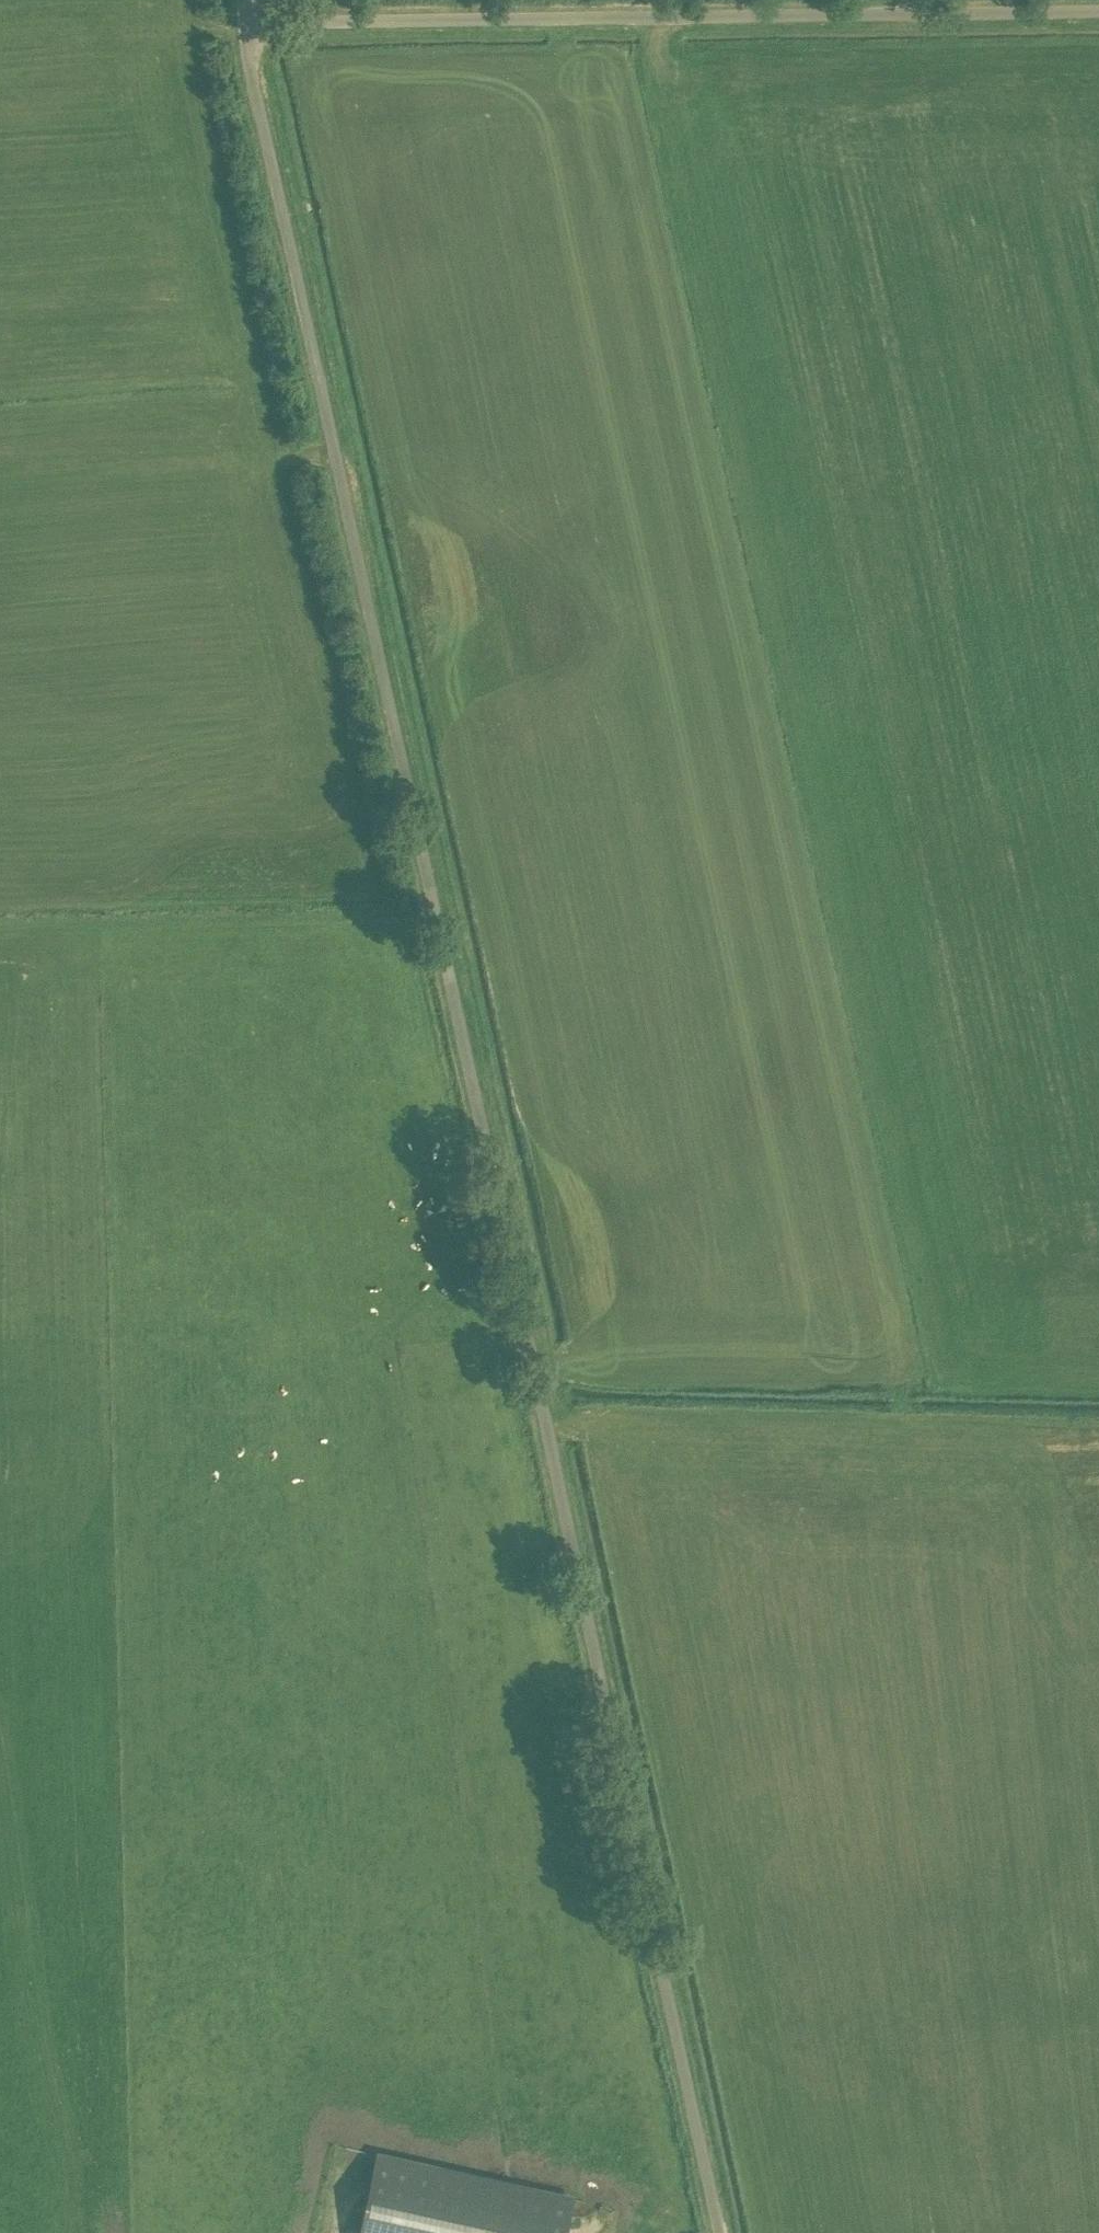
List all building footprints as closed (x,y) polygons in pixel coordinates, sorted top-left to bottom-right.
[(575,2194),(376,2150),(357,2232),(566,2232),(575,2194)]
